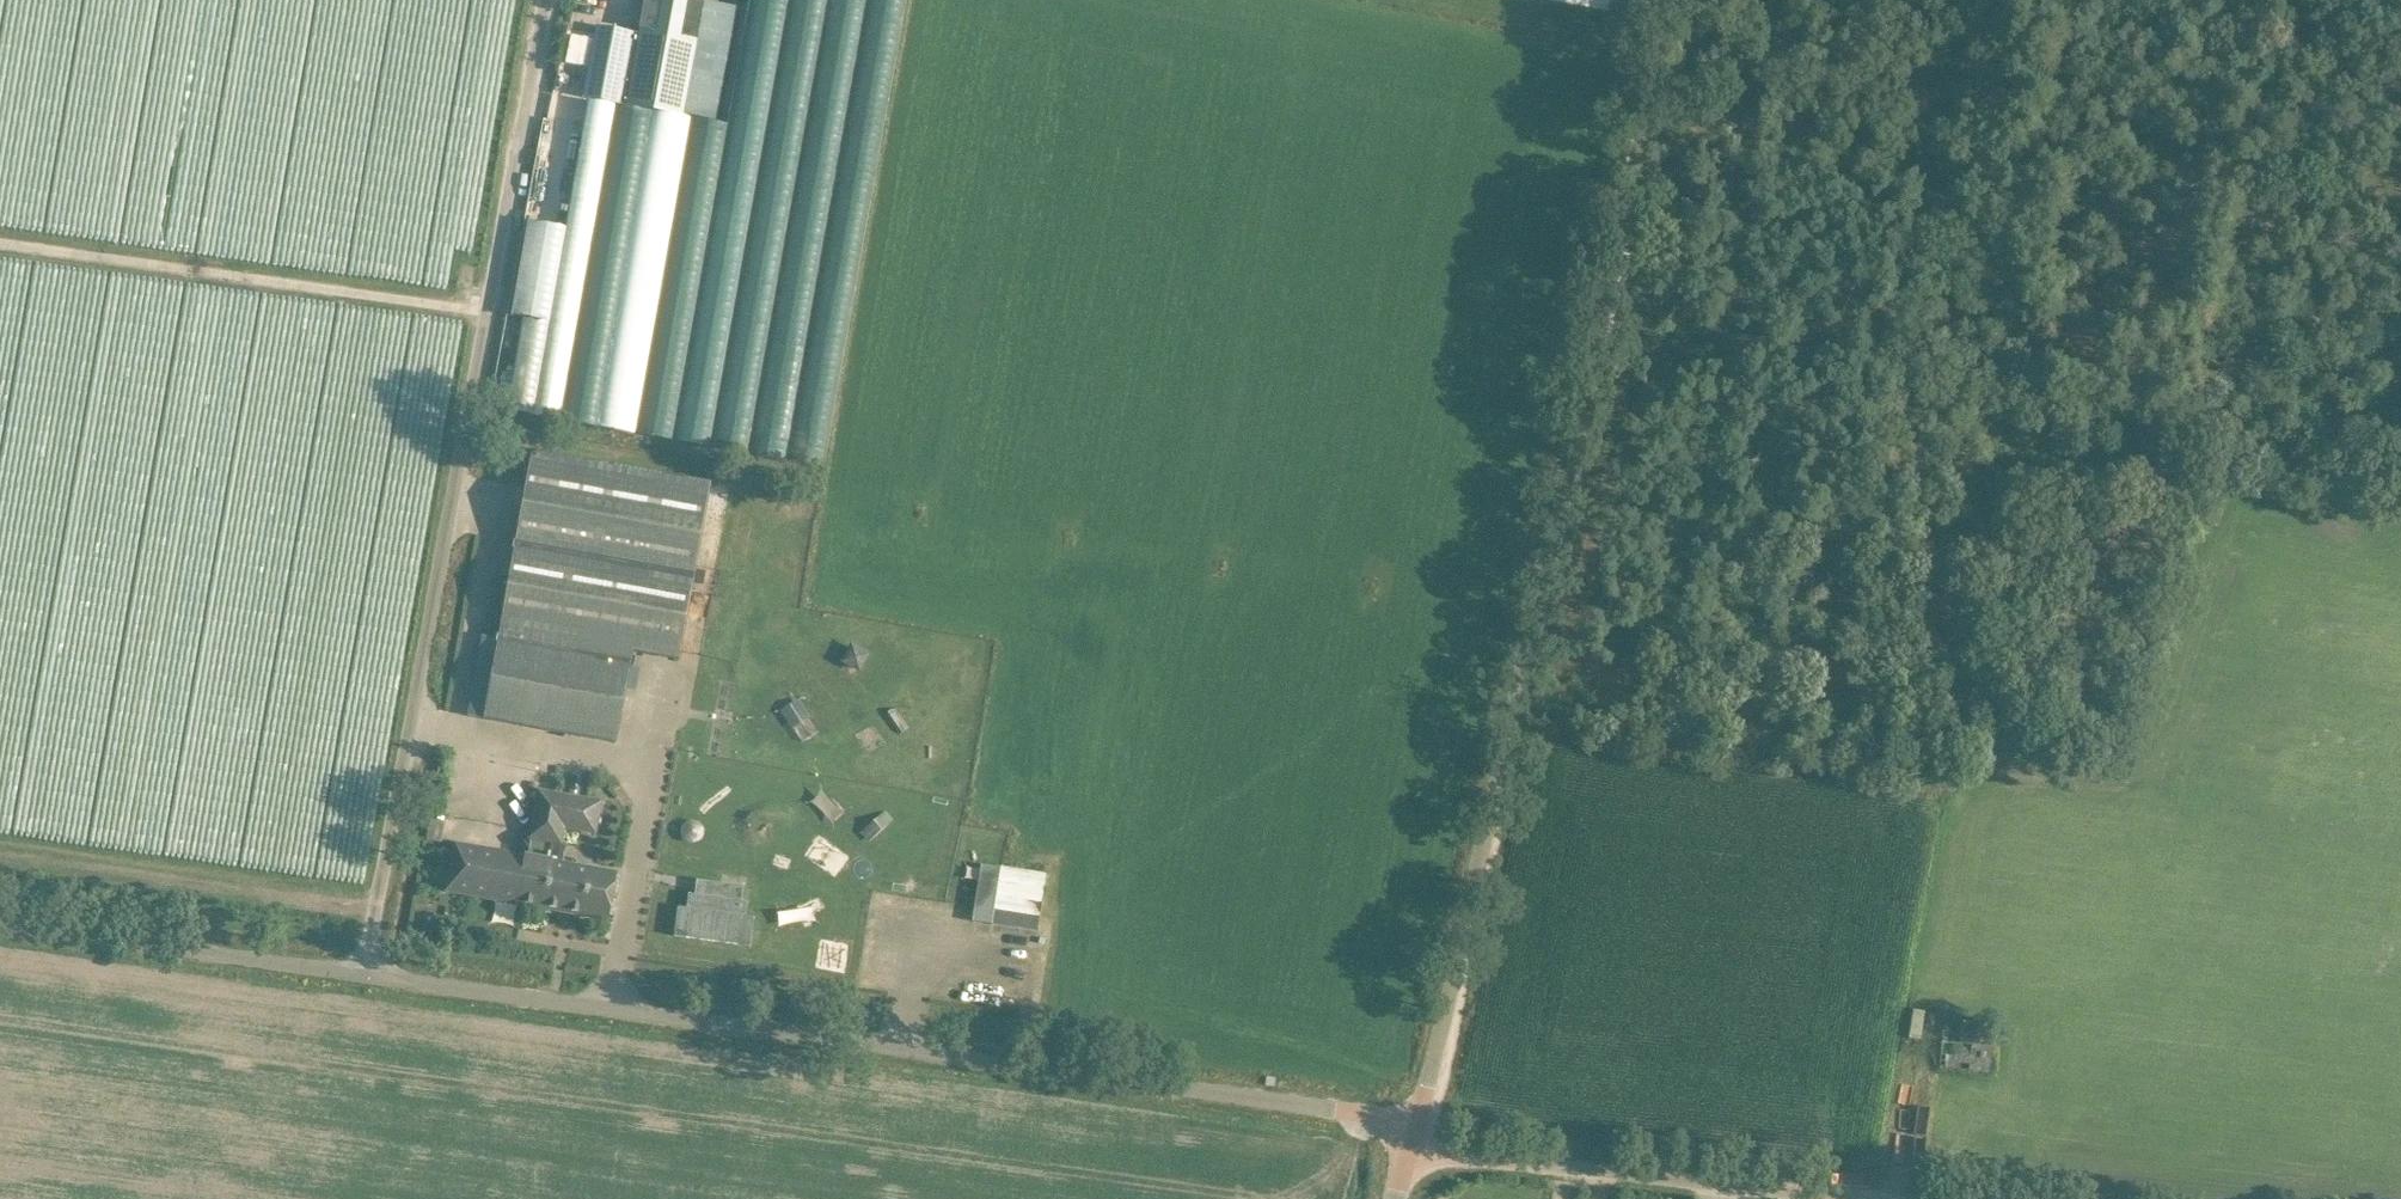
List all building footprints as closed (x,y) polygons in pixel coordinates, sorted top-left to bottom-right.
[(788,1),(780,0),(750,0),(727,127),(715,126),(736,4),(711,0),(646,0),(639,35),(597,27),(584,98),(589,99),(533,417),(825,469),(906,0),(788,0),(788,1)] [(485,718),(616,742),(632,652),(680,661),(712,482),(533,450),(499,639),(483,636),(476,676),(492,679),(485,718)] [(782,707),(791,726),(810,717),(801,698),(782,707)] [(570,797),(539,791),(531,838),(562,844),(570,797)] [(885,810),(873,821),(881,830),(893,819),(885,810)] [(456,845),(448,890),(518,902),(517,904),(609,920),(613,896),(617,873),(456,845)] [(996,891),(991,924),(1037,932),(1042,899),(1046,874),(1000,867),(1000,868),(996,891)] [(675,905),(671,935),(749,945),(753,915),(743,914),(745,899),(686,891),(684,906),(675,905)] [(1990,1043),(1976,1042),(1977,1021),(1945,1019),(1943,1066),(1989,1068),(1990,1043)]
